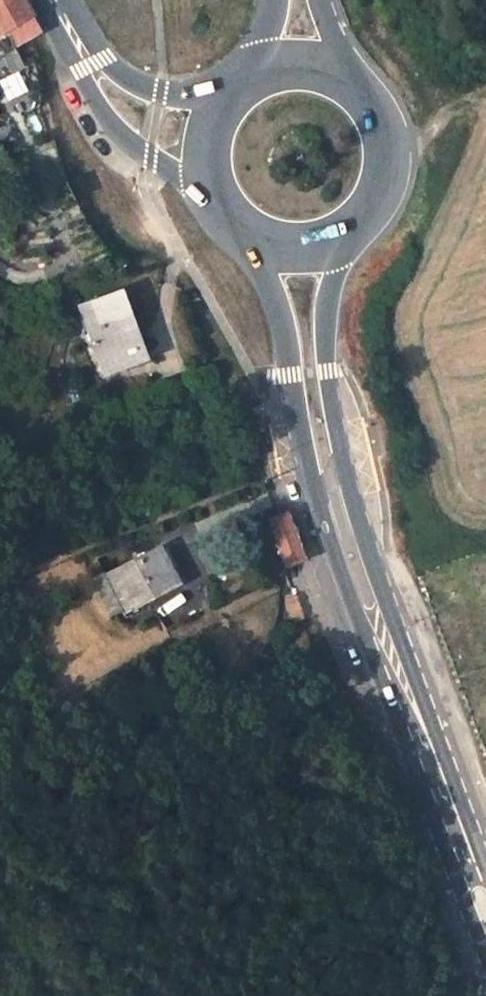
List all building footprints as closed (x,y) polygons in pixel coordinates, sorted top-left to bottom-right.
[(7,31),(32,18),(23,0),(0,0),(0,35),(7,31)] [(40,31),(32,18),(7,31),(15,45),(40,31)] [(0,79),(0,95),(3,102),(23,93),(14,73),(0,79)] [(120,294),(80,307),(104,373),(141,359),(129,330),(132,328),(120,294)] [(65,345),(52,345),(46,367),(59,370),(65,345)] [(54,374),(45,372),(42,383),(51,385),(54,374)] [(269,437),(262,438),(265,454),(272,454),(269,437)] [(286,512),(267,519),(284,565),(303,558),(295,538),(286,512)] [(160,548),(109,573),(126,609),(174,585),(167,569),(169,567),(160,548)] [(96,559),(83,565),(90,578),(103,572),(96,559)] [(103,572),(90,578),(108,615),(122,609),(103,572)] [(171,623),(219,600),(207,576),(159,599),(171,623)]
